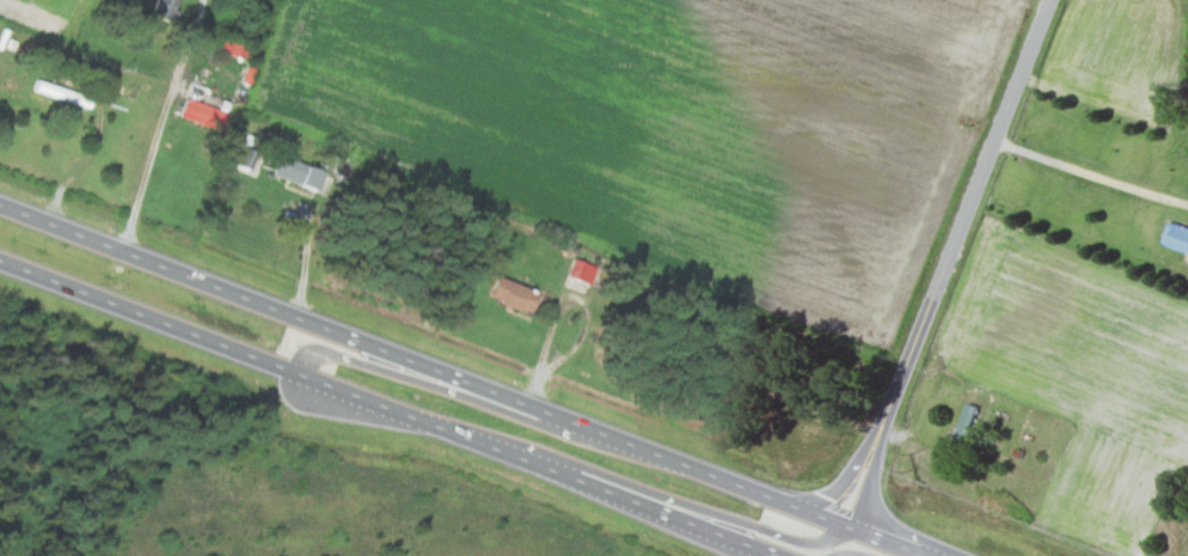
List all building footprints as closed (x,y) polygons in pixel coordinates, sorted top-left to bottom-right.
[(247,171),(260,142),(248,137),(236,166),(247,171)] [(326,193),(332,172),(277,158),(271,179),(326,193)] [(1187,254),(1187,229),(1174,224),(1166,246),(1187,254)] [(527,315),(536,293),(495,276),(486,298),(527,315)] [(976,407),(965,404),(951,451),(961,455),(976,407)]
